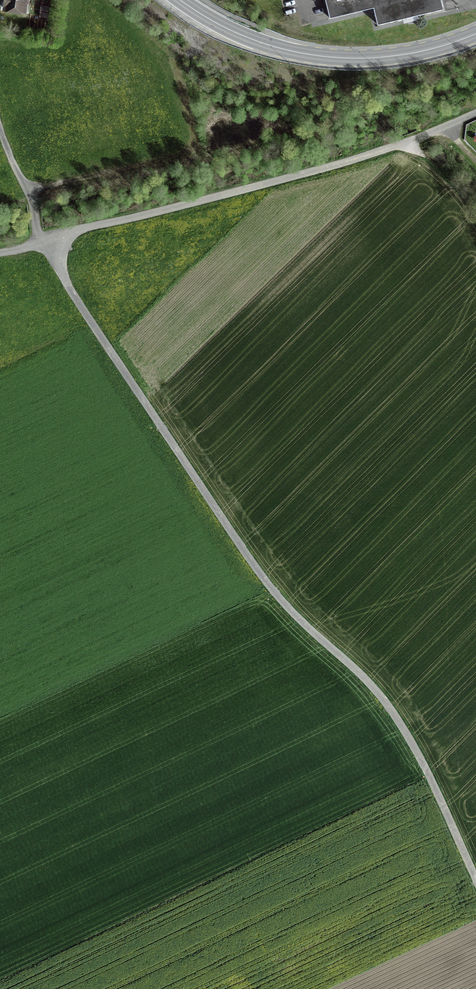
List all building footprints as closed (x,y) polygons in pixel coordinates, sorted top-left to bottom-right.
[(4,10),(23,12),(25,0),(5,0),(4,10)] [(377,25),(442,10),(440,0),(324,0),(329,19),(373,8),(377,25)]
